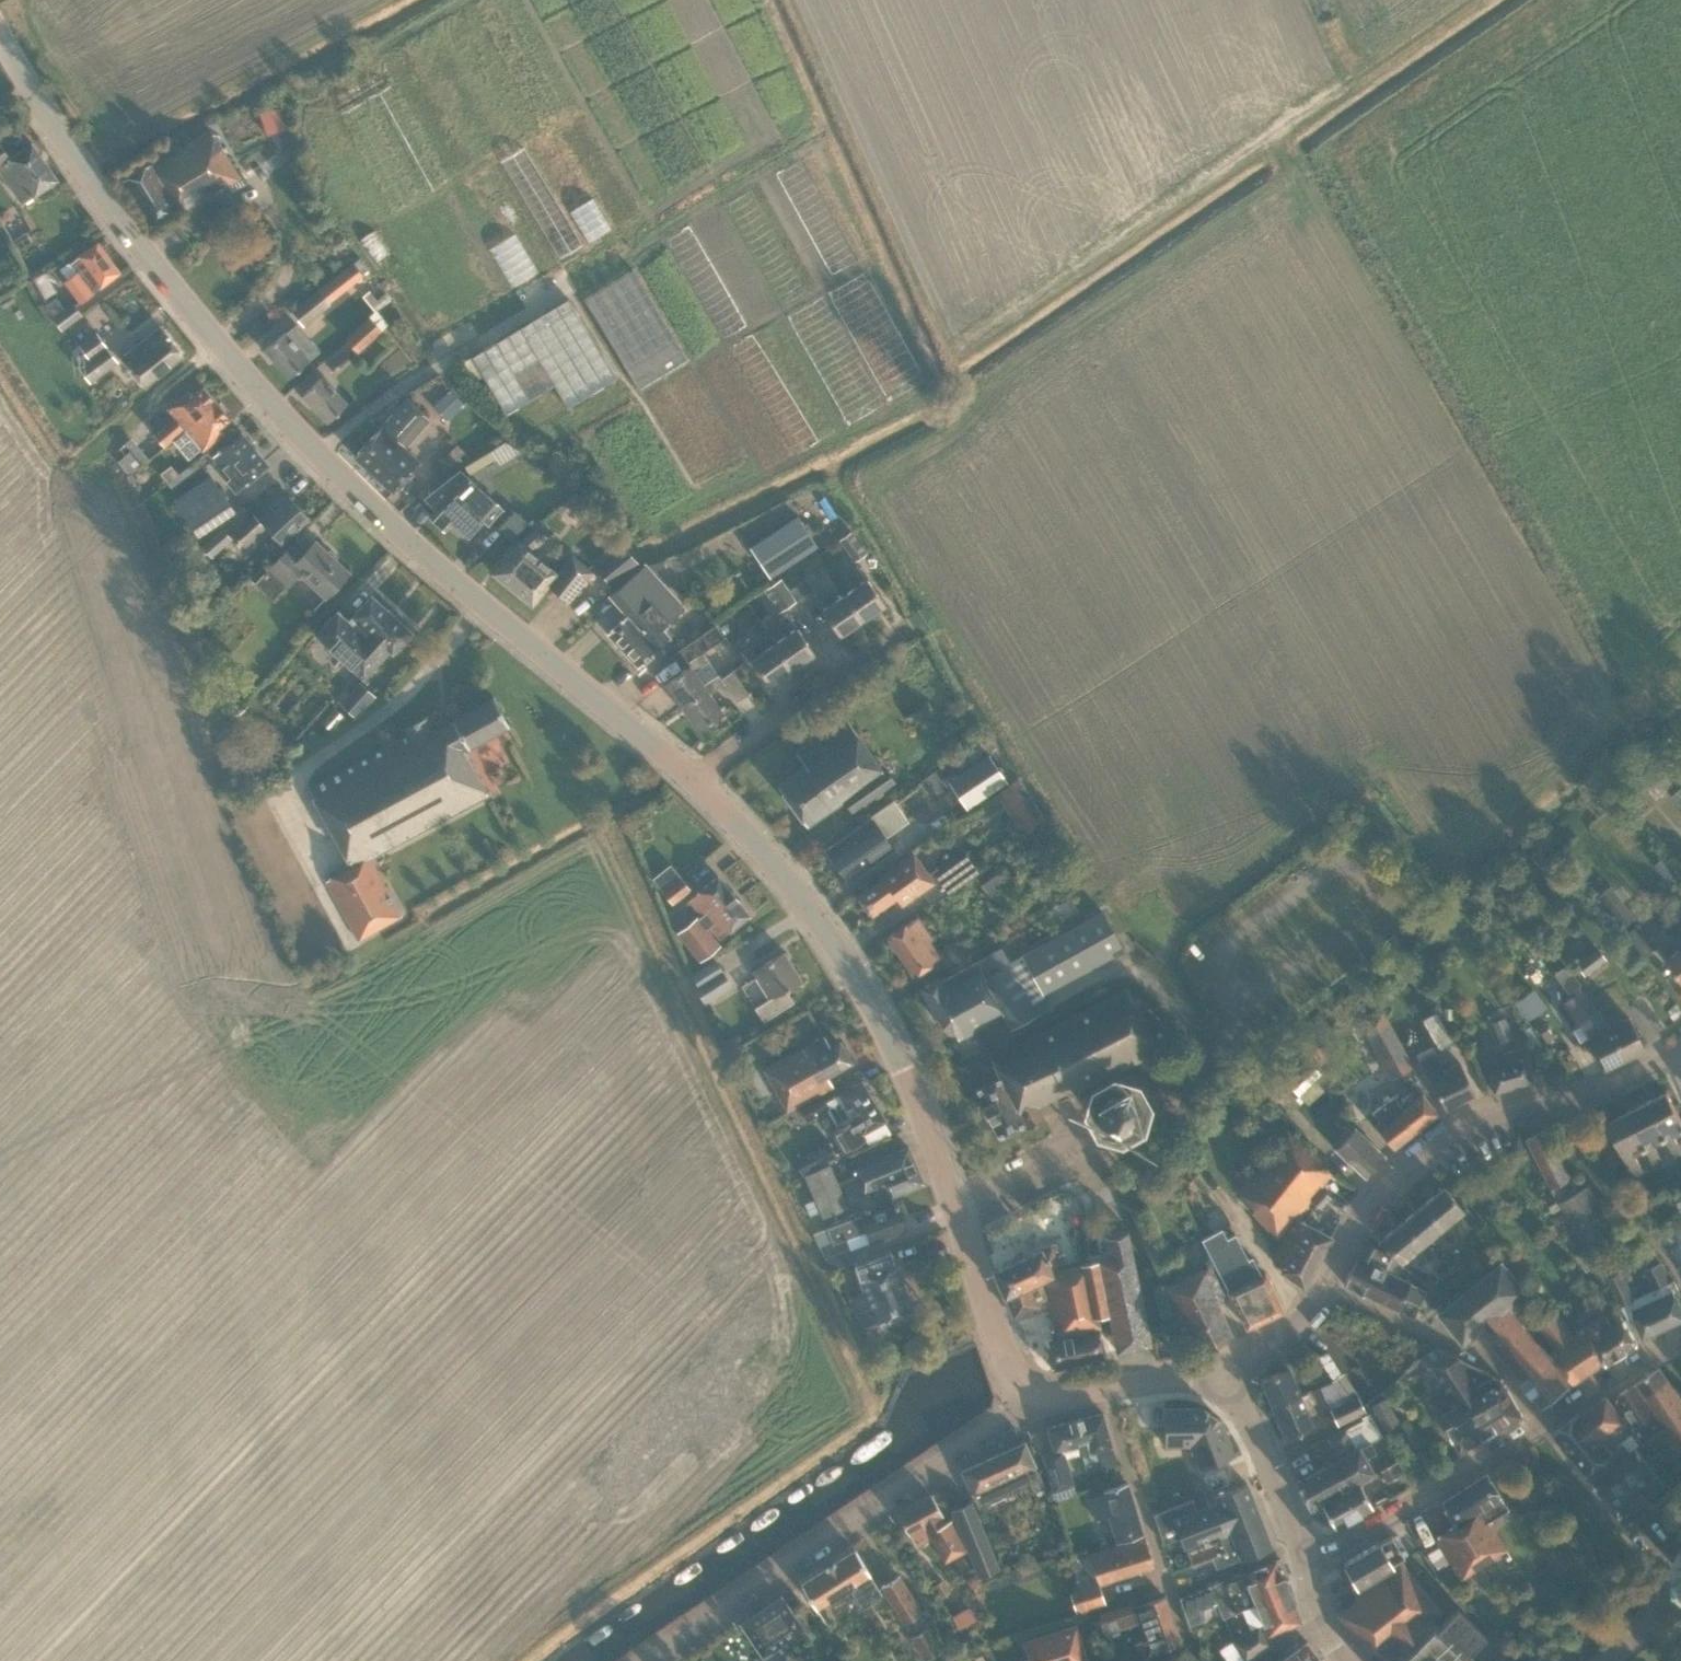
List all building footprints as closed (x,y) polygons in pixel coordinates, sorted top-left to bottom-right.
[(180,212),(240,175),(211,128),(182,145),(183,147),(152,165),(150,161),(122,178),(151,223),(177,207),(180,212)] [(57,177),(32,141),(10,156),(0,142),(0,168),(23,201),(57,177)] [(530,144),(506,157),(563,257),(587,244),(530,144)] [(530,276),(553,265),(503,161),(481,172),(530,276)] [(477,177),(451,189),(501,292),(527,280),(477,177)] [(93,291),(120,271),(98,240),(71,260),(77,269),(67,277),(83,299),(93,291)] [(329,301),(363,274),(362,272),(369,267),(360,255),(353,261),(352,260),(292,310),(304,325),(331,303),(329,301)] [(362,294),(373,307),(388,294),(386,291),(376,298),(369,289),(362,294)] [(391,297),(388,294),(373,307),(374,309),(369,314),(370,315),(346,337),(358,350),(382,328),(390,320),(379,308),(391,297)] [(62,329),(82,314),(73,301),(64,308),(56,296),(46,303),(54,315),(53,316),(62,329)] [(507,412),(553,384),(566,406),(616,376),(568,297),(470,355),(507,412)] [(79,364),(91,381),(118,360),(88,319),(71,332),(89,357),(79,364)] [(289,376),(310,358),(309,358),(320,349),(297,322),(286,331),(285,330),(265,347),(289,376)] [(144,385),(184,353),(161,324),(121,356),(144,385)] [(891,395),(925,381),(903,331),(869,346),(891,395)] [(328,420),(347,401),(321,375),(302,393),(328,420)] [(165,443),(172,438),(217,401),(203,384),(192,393),(188,388),(167,406),(175,415),(155,432),(165,443)] [(465,403),(450,388),(437,402),(452,416),(465,403)] [(402,446),(428,419),(408,399),(356,454),(393,488),(418,460),(402,446)] [(223,431),(219,426),(230,417),(217,401),(172,438),(188,458),(201,446),(202,448),(223,431)] [(248,480),(269,463),(242,431),(213,455),(230,476),(226,479),(236,491),(247,481),(248,480)] [(139,446),(132,437),(112,453),(128,473),(148,457),(144,453),(147,451),(142,444),(139,446)] [(470,472),(497,457),(493,450),(465,464),(470,472)] [(168,481),(178,473),(171,464),(161,472),(168,481)] [(488,523),(503,507),(460,467),(423,496),(436,508),(429,514),(444,528),(452,521),(467,535),(483,518),(488,523)] [(211,474),(175,498),(199,533),(234,510),(211,474)] [(254,512),(234,530),(227,523),(205,544),(212,552),(232,533),(243,546),(265,525),(281,542),(309,516),(290,495),(275,509),(272,505),(259,517),(254,512)] [(503,525),(518,539),(535,521),(520,507),(503,525)] [(772,575),(817,544),(796,515),(751,545),(772,575)] [(568,601),(593,570),(573,553),(556,573),(529,550),(542,538),(553,530),(544,518),(533,526),(534,527),(518,542),(493,572),(532,604),(548,584),(568,601)] [(841,540),(854,560),(866,552),(853,532),(841,540)] [(326,595),(349,571),(315,539),(301,554),(290,544),(255,581),(273,598),(299,570),(326,595)] [(641,562),(623,541),(595,564),(613,585),(641,562)] [(626,614),(607,631),(639,664),(658,647),(658,646),(669,636),(661,627),(685,606),(645,562),(630,576),(609,594),(626,614)] [(858,584),(845,593),(862,618),(885,602),(858,564),(848,570),(858,584)] [(781,577),(767,587),(781,609),(796,599),(781,577)] [(840,633),(862,618),(845,593),(832,602),(822,588),(813,594),(840,633)] [(393,650),(412,629),(372,593),(348,619),(338,609),(316,634),(364,676),(389,648),(393,650)] [(788,632),(775,641),(792,666),(815,651),(787,612),(778,618),(788,632)] [(666,680),(682,703),(706,686),(704,682),(695,669),(709,659),(709,658),(712,656),(706,648),(726,635),(716,621),(715,622),(715,623),(680,648),(690,663),(666,680)] [(770,682),(792,666),(775,641),(762,650),(752,636),(742,643),(770,682)] [(718,672),(704,682),(706,686),(682,703),(698,726),(722,709),(710,691),(724,682),(737,700),(748,692),(733,669),(724,675),(721,671),(719,673),(718,672)] [(360,680),(351,691),(366,705),(376,694),(360,680)] [(464,749),(509,724),(494,696),(434,729),(426,715),(406,726),(410,732),(309,787),(353,865),(326,879),(358,938),(401,915),(369,857),(454,811),(454,812),(489,793),(464,749)] [(806,823),(844,797),(853,810),(896,779),(883,761),(879,764),(847,718),(821,736),(818,731),(809,737),(811,739),(795,750),(805,764),(778,784),(806,823)] [(993,755),(957,780),(963,789),(974,806),(1010,781),(993,755)] [(1026,832),(1047,818),(1044,814),(1036,819),(1015,788),(1024,782),(1019,775),(1010,781),(1011,782),(998,790),(1026,832)] [(847,879),(874,860),(894,846),(886,835),(909,819),(893,798),(870,814),(872,816),(825,848),(847,879)] [(922,889),(928,899),(976,866),(967,853),(941,870),(937,865),(928,872),(914,851),(881,873),(883,876),(859,892),(873,912),(896,896),(901,904),(922,889)] [(986,890),(1004,878),(993,863),(975,876),(986,890)] [(730,928),(749,913),(718,874),(699,889),(689,897),(702,914),(699,916),(698,914),(676,931),(699,960),(721,943),(707,927),(710,924),(720,936),(730,928)] [(672,901),(690,887),(682,876),(663,890),(672,901)] [(1011,1027),(1050,1005),(1043,993),(1123,949),(1102,909),(1009,961),(1001,946),(942,979),(940,976),(921,987),(943,1026),(949,1022),(958,1039),(1004,1014),(1011,1027)] [(913,974),(943,954),(917,915),(887,935),(890,940),(889,943),(893,949),(896,948),(913,974)] [(1597,946),(1576,962),(1584,973),(1605,957),(1597,946)] [(1667,958),(1680,976),(1680,947),(1667,958)] [(786,988),(801,978),(783,950),(753,969),(770,997),(755,1006),(763,1019),(793,1000),(786,988)] [(693,973),(699,982),(695,985),(705,1001),(715,994),(718,999),(730,991),(727,987),(731,985),(716,959),(693,973)] [(1596,978),(1609,996),(1620,989),(1612,978),(1607,981),(1602,974),(1596,978)] [(1053,1101),(1112,1072),(1159,1049),(1127,986),(990,1056),(1000,1076),(976,1089),(999,1134),(1023,1122),(1026,1128),(1045,1118),(1038,1104),(1051,1098),(1053,1101)] [(1605,1068),(1625,1058),(1605,1017),(1602,1018),(1597,1010),(1582,988),(1563,1000),(1578,1022),(1586,1037),(1589,1035),(1605,1068)] [(1390,1076),(1398,1072),(1412,1064),(1382,1008),(1360,1020),(1390,1076)] [(1621,1009),(1605,1017),(1625,1058),(1645,1048),(1629,1015),(1622,1019),(1620,1015),(1623,1013),(1621,1009)] [(1439,1047),(1452,1039),(1436,1010),(1423,1018),(1439,1047)] [(1501,1041),(1513,1036),(1504,1015),(1492,1020),(1501,1041)] [(1547,1041),(1556,1036),(1545,1018),(1536,1024),(1547,1041)] [(827,1073),(827,1072),(850,1059),(839,1040),(830,1045),(824,1034),(765,1067),(787,1109),(833,1083),(827,1073)] [(1475,1093),(1465,1072),(1460,1060),(1443,1068),(1432,1044),(1416,1052),(1428,1077),(1430,1076),(1445,1107),(1475,1093)] [(1533,1080),(1531,1072),(1523,1048),(1484,1058),(1494,1091),(1533,1080)] [(1299,1094),(1321,1073),(1307,1059),(1286,1080),(1299,1094)] [(821,1093),(801,1104),(808,1118),(828,1107),(836,1122),(838,1125),(832,1129),(843,1150),(875,1132),(872,1126),(885,1119),(862,1079),(825,1100),(821,1093)] [(1139,1106),(1140,1106),(1139,1103),(1132,1091),(1133,1090),(1130,1088),(1129,1088),(1116,1084),(1112,1084),(1112,1085),(1100,1091),(1097,1094),(1098,1094),(1094,1107),(1093,1108),(1093,1112),(1094,1111),(1101,1124),(1100,1124),(1104,1127),(1104,1126),(1117,1130),(1117,1131),(1121,1130),(1121,1129),(1133,1123),(1136,1120),(1135,1120),(1139,1106)] [(1648,1100),(1667,1138),(1675,1154),(1680,1151),(1680,1145),(1675,1134),(1680,1131),(1680,1117),(1668,1091),(1648,1100)] [(1393,1147),(1438,1112),(1423,1093),(1404,1108),(1393,1093),(1372,1110),(1379,1119),(1375,1123),(1379,1128),(1378,1128),(1393,1147)] [(1656,1144),(1667,1138),(1648,1100),(1629,1110),(1648,1148),(1656,1164),(1664,1160),(1656,1144)] [(1636,1153),(1648,1148),(1629,1110),(1608,1121),(1635,1174),(1644,1169),(1636,1153)] [(1365,1175),(1385,1154),(1355,1126),(1336,1147),(1365,1175)] [(1588,1246),(1617,1228),(1589,1183),(1578,1190),(1547,1126),(1528,1136),(1553,1188),(1560,1201),(1588,1246)] [(1288,1225),(1295,1216),(1335,1168),(1286,1128),(1237,1189),(1255,1208),(1253,1211),(1279,1237),(1288,1225)] [(829,1142),(800,1158),(795,1160),(802,1173),(835,1154),(829,1142)] [(891,1194),(923,1180),(908,1145),(856,1167),(865,1189),(885,1181),(891,1194)] [(823,1215),(847,1204),(830,1163),(805,1174),(823,1215)] [(1444,1185),(1424,1202),(1443,1225),(1446,1223),(1459,1212),(1470,1225),(1477,1219),(1466,1206),(1463,1208),(1444,1185)] [(895,1203),(851,1219),(850,1217),(827,1226),(832,1238),(833,1242),(856,1233),(855,1231),(866,1227),(871,1241),(906,1228),(898,1204),(896,1198),(893,1199),(895,1203)] [(1457,1236),(1446,1223),(1443,1225),(1424,1202),(1403,1219),(1423,1242),(1425,1240),(1438,1229),(1449,1242),(1457,1236)] [(1320,1210),(1308,1203),(1300,1216),(1312,1223),(1320,1210)] [(1331,1236),(1295,1216),(1288,1225),(1290,1226),(1272,1257),(1284,1264),(1281,1269),(1305,1286),(1331,1236)] [(1423,1242),(1403,1219),(1381,1237),(1401,1260),(1418,1246),(1429,1259),(1436,1253),(1425,1240),(1423,1242)] [(1111,1255),(1098,1258),(1109,1312),(1117,1349),(1151,1342),(1126,1224),(1105,1228),(1111,1255)] [(827,1226),(813,1232),(818,1243),(832,1238),(827,1226)] [(1247,1326),(1283,1309),(1265,1272),(1262,1273),(1252,1255),(1248,1257),(1235,1232),(1227,1236),(1222,1226),(1201,1237),(1228,1288),(1227,1289),(1247,1326)] [(1014,1315),(1050,1298),(1045,1272),(1057,1269),(1056,1264),(1064,1261),(1055,1241),(993,1269),(1014,1315)] [(1344,1282),(1372,1295),(1385,1268),(1384,1268),(1392,1253),(1374,1244),(1367,1260),(1357,1255),(1344,1282)] [(864,1256),(863,1255),(852,1259),(864,1290),(850,1295),(862,1326),(876,1321),(877,1322),(915,1307),(897,1261),(895,1262),(889,1246),(864,1256)] [(1597,1263),(1587,1246),(1577,1253),(1587,1269),(1597,1263)] [(1097,1314),(1109,1312),(1098,1258),(1057,1269),(1045,1272),(1050,1298),(1055,1323),(1049,1324),(1050,1330),(1051,1330),(1053,1336),(1046,1338),(1052,1367),(1106,1355),(1097,1314)] [(1571,1384),(1509,1305),(1529,1290),(1504,1260),(1441,1310),(1466,1341),(1483,1327),(1544,1406),(1571,1384)] [(1680,1319),(1680,1303),(1677,1294),(1680,1292),(1674,1278),(1671,1279),(1662,1260),(1646,1267),(1655,1287),(1635,1296),(1622,1269),(1610,1275),(1626,1311),(1627,1311),(1629,1316),(1635,1314),(1644,1335),(1680,1319)] [(1217,1300),(1228,1295),(1225,1289),(1213,1263),(1163,1285),(1185,1332),(1189,1330),(1198,1348),(1231,1332),(1217,1300)] [(1427,1289),(1385,1268),(1372,1295),(1397,1308),(1403,1296),(1420,1304),(1427,1289)] [(1619,1321),(1610,1308),(1573,1333),(1556,1310),(1539,1323),(1558,1346),(1551,1351),(1575,1381),(1606,1360),(1608,1362),(1639,1342),(1625,1318),(1619,1321)] [(1461,1356),(1448,1350),(1435,1345),(1422,1355),(1428,1365),(1432,1363),(1459,1404),(1442,1414),(1462,1449),(1524,1414),(1502,1377),(1461,1356)] [(1637,1380),(1656,1409),(1680,1446),(1680,1396),(1660,1365),(1637,1380)] [(1273,1404),(1300,1393),(1289,1366),(1261,1377),(1273,1404)] [(1366,1410),(1358,1395),(1344,1371),(1331,1379),(1332,1380),(1320,1385),(1330,1407),(1338,1423),(1366,1410)] [(1656,1409),(1637,1380),(1616,1394),(1636,1423),(1656,1409)] [(1301,1394),(1300,1393),(1273,1404),(1285,1435),(1313,1424),(1308,1412),(1315,1409),(1307,1392),(1301,1394)] [(1603,1438),(1627,1421),(1607,1394),(1583,1411),(1582,1410),(1554,1430),(1587,1473),(1614,1452),(1603,1438)] [(1373,1408),(1385,1427),(1399,1418),(1387,1399),(1373,1408)] [(1206,1405),(1167,1407),(1168,1444),(1194,1443),(1203,1467),(1238,1454),(1223,1416),(1206,1405)] [(1117,1462),(1103,1411),(1048,1425),(1054,1449),(1043,1452),(1054,1489),(1073,1483),(1066,1456),(1082,1452),(1082,1453),(1097,1449),(1102,1466),(1117,1462)] [(1311,1506),(1374,1471),(1365,1456),(1376,1450),(1370,1440),(1382,1434),(1371,1413),(1347,1426),(1347,1425),(1328,1434),(1340,1457),(1296,1479),(1311,1506)] [(1025,1441),(993,1455),(1010,1491),(1030,1482),(1034,1490),(1046,1485),(1025,1441)] [(1664,1481),(1647,1459),(1637,1446),(1593,1480),(1620,1515),(1664,1481)] [(979,1506),(1010,1491),(993,1455),(962,1469),(979,1506)] [(1404,1471),(1397,1459),(1380,1468),(1387,1480),(1404,1471)] [(1374,1472),(1374,1471),(1311,1506),(1311,1507),(1321,1501),(1335,1526),(1373,1506),(1359,1480),(1374,1472)] [(1488,1519),(1508,1507),(1487,1472),(1442,1501),(1456,1523),(1434,1536),(1460,1577),(1506,1547),(1488,1519)] [(1117,1541),(1143,1532),(1127,1480),(1104,1488),(1105,1491),(1089,1497),(1096,1517),(1108,1513),(1117,1541)] [(1219,1499),(1241,1556),(1241,1557),(1272,1545),(1247,1482),(1216,1494),(1219,1499)] [(1531,1509),(1548,1498),(1542,1487),(1524,1498),(1531,1509)] [(944,1559),(965,1548),(950,1518),(945,1521),(942,1516),(944,1515),(931,1493),(897,1512),(909,1534),(910,1533),(916,1544),(931,1535),(944,1559)] [(1192,1497),(1154,1512),(1159,1523),(1173,1517),(1197,1508),(1192,1497)] [(1241,1556),(1219,1499),(1197,1508),(1173,1517),(1191,1564),(1212,1556),(1216,1566),(1241,1556)] [(981,1575),(1001,1567),(971,1500),(952,1508),(981,1575)] [(1088,1552),(1099,1582),(1154,1564),(1145,1534),(1088,1552)] [(1358,1583),(1404,1556),(1391,1534),(1379,1541),(1379,1540),(1344,1560),(1358,1583)] [(882,1593),(855,1549),(802,1583),(817,1607),(849,1587),(861,1606),(882,1593)] [(1223,1615),(1242,1607),(1288,1589),(1283,1577),(1287,1575),(1280,1556),(1263,1563),(1263,1562),(1199,1588),(1179,1596),(1188,1624),(1203,1618),(1199,1607),(1217,1600),(1223,1615)] [(1484,1633),(1457,1606),(1440,1624),(1432,1616),(1442,1609),(1401,1560),(1354,1594),(1357,1598),(1338,1612),(1359,1637),(1359,1638),(1371,1651),(1370,1652),(1379,1660),(1473,1660),(1475,1658),(1467,1650),(1484,1633)] [(882,1584),(884,1589),(904,1620),(921,1609),(899,1573),(882,1584)] [(940,1597),(949,1592),(942,1579),(933,1584),(940,1597)] [(1076,1611),(1106,1602),(1099,1583),(1070,1592),(1076,1611)] [(1288,1589),(1242,1607),(1249,1627),(1219,1647),(1228,1660),(1243,1660),(1271,1643),(1272,1643),(1268,1633),(1301,1620),(1288,1589)] [(788,1644),(812,1627),(802,1612),(796,1617),(781,1595),(741,1621),(764,1655),(785,1640),(788,1644)] [(1148,1652),(1180,1641),(1165,1595),(1132,1605),(1131,1603),(1099,1613),(1105,1632),(1137,1622),(1148,1652)] [(1087,1660),(1075,1624),(1025,1640),(1032,1660),(1084,1660),(1087,1660)] [(941,1648),(928,1625),(911,1635),(925,1657),(941,1648)] [(1308,1640),(1283,1658),(1272,1660),(1323,1660),(1308,1640)] [(1530,1642),(1506,1660),(1546,1660),(1530,1642)]
